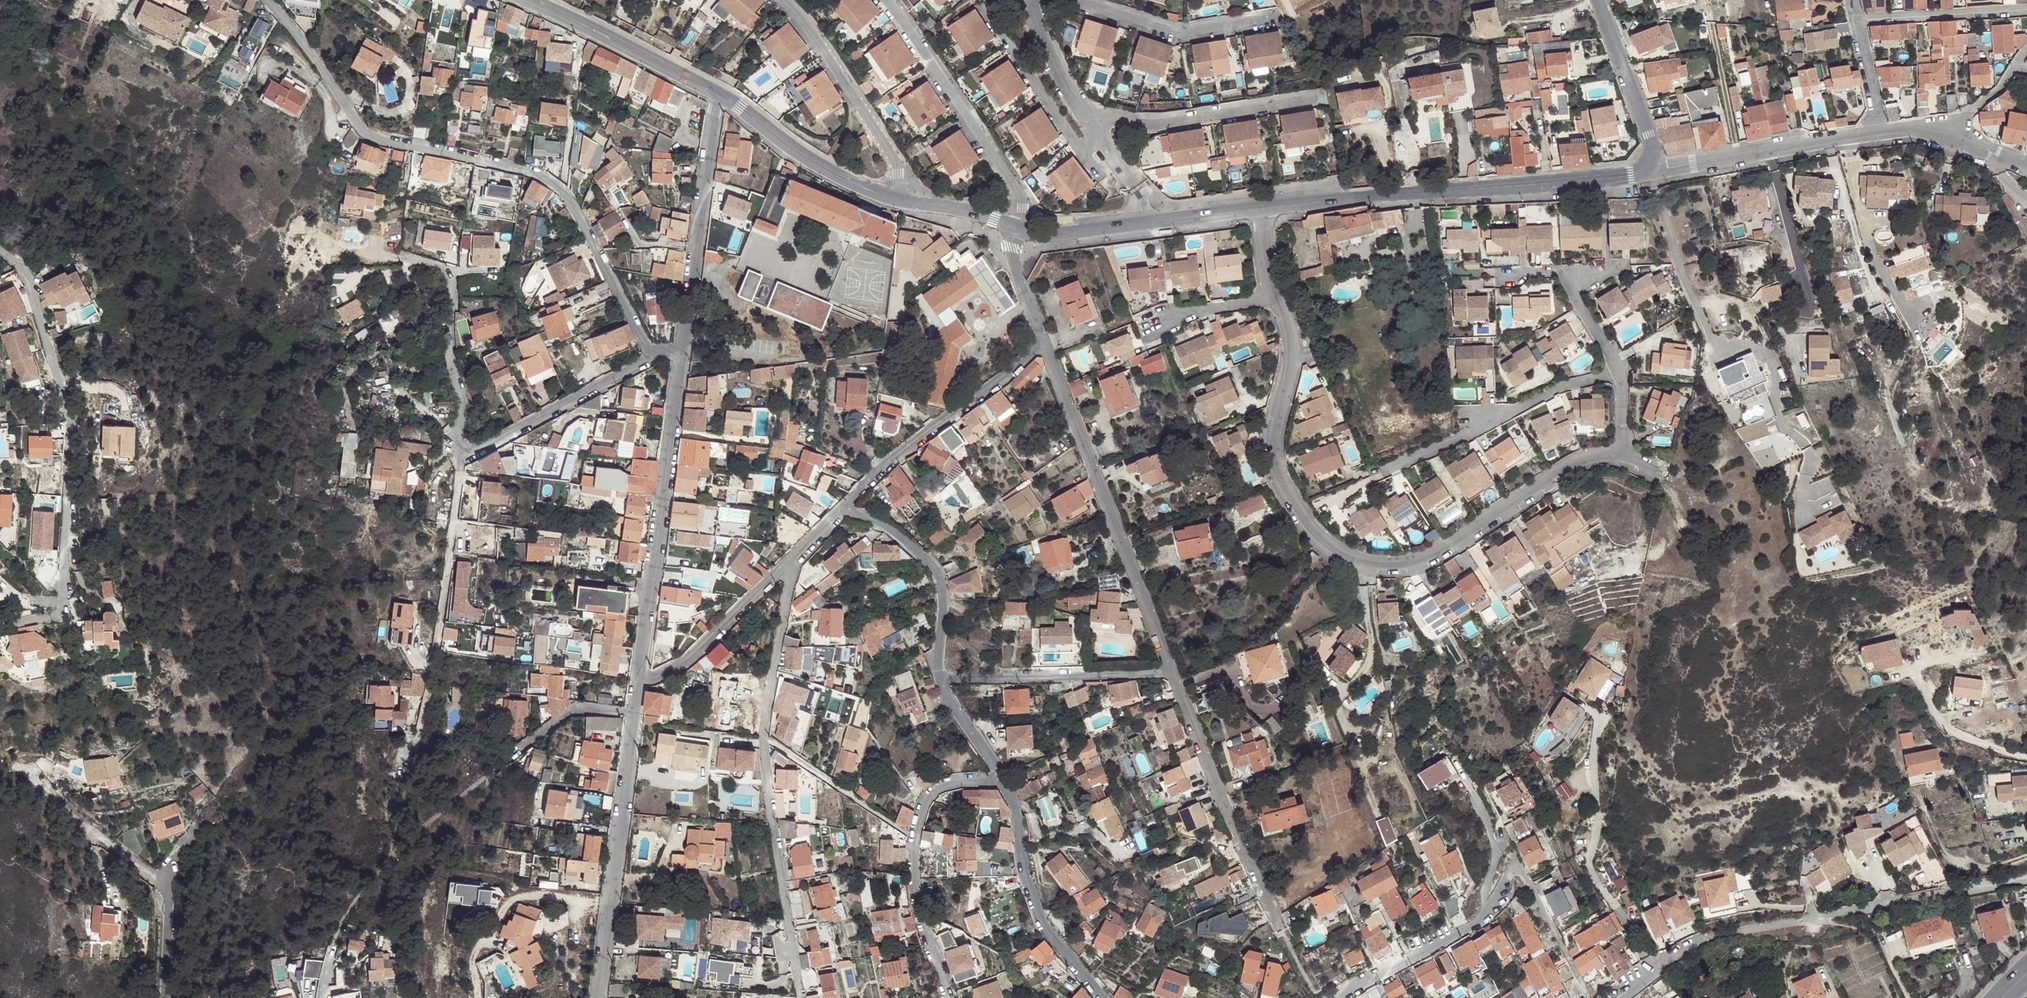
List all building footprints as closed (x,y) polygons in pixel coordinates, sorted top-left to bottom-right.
[(147,0),(145,0),(135,20),(156,30),(158,25),(181,36),(190,17),(170,7),(167,12),(162,10),(163,8),(147,0)] [(208,4),(213,6),(220,9),(219,13),(211,10),(205,23),(230,34),(231,33),(234,34),(235,31),(232,30),(241,10),(229,5),(231,0),(210,0),(208,4)] [(258,0),(249,0),(246,8),(253,11),(258,0)] [(297,15),(316,19),(320,0),(284,0),(297,15)] [(474,0),(466,0),(465,4),(477,9),(481,4),(474,0)] [(766,8),(756,0),(729,0),(720,12),(745,32),(766,8)] [(986,25),(969,0),(964,0),(941,15),(960,42),(986,25)] [(1791,29),(1790,19),(1805,17),(1809,17),(1808,10),(1807,5),(1811,4),(1810,0),(1778,0),(1775,0),(1779,30),(1791,29)] [(1864,13),(1884,12),(1884,0),(1861,0),(1864,13)] [(1903,11),(1915,10),(1915,0),(1903,0),(1903,11)] [(1915,10),(1926,10),(1925,0),(1915,0),(1915,10)] [(1941,9),(1952,9),(1952,0),(1940,0),(1941,9)] [(864,48),(890,29),(868,2),(843,21),(864,48)] [(501,20),(498,18),(497,25),(497,26),(503,29),(505,21),(517,26),(523,11),(507,5),(501,20)] [(1495,7),(1474,12),(1479,34),(1500,29),(1495,7)] [(82,10),(80,19),(89,23),(92,14),(82,10)] [(494,29),(495,25),(497,12),(487,10),(483,32),(483,34),(493,36),(494,29)] [(1803,28),(1807,27),(1805,17),(1790,19),(1791,29),(1793,29),(1803,28)] [(243,45),(239,42),(239,43),(232,56),(250,64),(269,23),(258,18),(249,36),(248,35),(243,45)] [(1104,58),(1112,28),(1081,18),(1072,47),(1104,58)] [(1954,32),(1954,21),(1942,22),(1943,37),(1961,36),(1960,31),(1954,32)] [(1941,39),(1940,22),(1928,23),(1929,40),(1932,40),(1932,49),(1931,49),(1931,58),(1941,58),(1940,39),(1941,39)] [(1835,29),(1836,33),(1849,31),(1848,27),(1847,23),(1835,25),(1835,29)] [(1915,33),(1915,23),(1897,25),(1871,26),(1872,33),(1872,39),(1881,38),(1882,46),(1898,45),(1898,38),(1908,37),(1908,34),(1915,33)] [(1657,26),(1632,35),(1638,54),(1673,41),(1667,24),(1658,28),(1657,26)] [(1718,38),(1727,37),(1725,24),(1724,24),(1715,24),(1718,38)] [(2005,36),(2013,35),(2012,24),(2004,25),(2005,36)] [(158,25),(156,30),(154,33),(177,44),(181,36),(158,25)] [(1835,29),(1835,25),(1807,27),(1803,28),(1806,51),(1826,48),(1825,42),(1837,40),(1836,33),(1835,29)] [(2025,34),(2013,35),(2005,36),(2004,25),(1992,26),(1994,55),(2014,53),(2014,48),(2020,50),(2024,46),(2026,42),(2026,36),(2025,34)] [(525,36),(537,38),(539,29),(527,27),(525,36)] [(785,75),(809,58),(790,29),(765,46),(785,75)] [(1538,30),(1539,43),(1545,43),(1561,42),(1560,36),(1551,37),(1550,29),(1538,30)] [(1779,30),(1778,30),(1781,42),(1793,41),(1793,29),(1791,29),(1779,30)] [(1282,64),(1277,32),(1244,36),(1248,68),(1282,64)] [(1159,75),(1168,44),(1135,33),(1126,65),(1159,75)] [(1975,33),(1966,33),(1967,35),(1967,45),(1968,50),(1968,55),(1976,54),(1975,33)] [(1942,47),(1943,62),(1943,66),(1944,75),(1947,75),(1946,55),(1945,47),(1967,45),(1967,35),(1962,36),(1961,36),(1943,37),(1944,47),(1943,47),(1942,47)] [(364,67),(374,72),(380,59),(374,56),(378,49),(358,39),(346,63),(362,71),(364,67)] [(1229,69),(1224,39),(1190,43),(1194,74),(1229,69)] [(1837,46),(1837,40),(1825,42),(1826,48),(1837,46)] [(573,45),(549,41),(544,69),(568,72),(572,50),(573,45)] [(620,57),(590,41),(585,50),(594,55),(592,59),(614,70),(620,57)] [(1532,43),(1532,44),(1533,50),(1545,49),(1546,62),(1535,62),(1538,84),(1539,84),(1543,84),(1543,76),(1567,75),(1567,72),(1567,53),(1573,53),(1573,41),(1561,42),(1545,43),(1539,43),(1532,43)] [(1945,47),(1946,55),(1963,54),(1963,51),(1968,50),(1967,45),(1945,47)] [(894,94),(922,76),(904,46),(876,64),(894,94)] [(594,55),(585,50),(584,58),(582,76),(586,76),(589,58),(592,59),(594,55)] [(996,95),(1021,78),(1002,50),(976,67),(996,95)] [(1921,57),(1921,52),(1916,52),(1916,64),(1930,63),(1930,57),(1921,57)] [(493,55),(492,69),(500,70),(502,56),(493,55)] [(629,61),(620,57),(614,70),(633,79),(638,66),(629,61)] [(1677,66),(1681,66),(1680,58),(1659,61),(1661,69),(1677,66)] [(430,60),(423,59),(422,67),(429,68),(430,60)] [(1661,69),(1659,61),(1643,63),(1647,84),(1671,80),(1679,78),(1677,66),(1661,69)] [(370,79),(374,72),(364,67),(362,71),(346,63),(345,67),(370,79)] [(1442,73),(1464,69),(1465,79),(1470,78),(1468,64),(1442,68),(1442,73)] [(1792,89),(1793,93),(1794,101),(1804,98),(1804,96),(1811,95),(1809,86),(1818,85),(1815,68),(1805,70),(1804,64),(1796,64),(1798,71),(1788,73),(1792,89)] [(1945,84),(1944,82),(1944,79),(1944,75),(1943,66),(1932,66),(1932,64),(1919,64),(1920,74),(1923,74),(1922,77),(1919,78),(1919,88),(1925,88),(1924,82),(1934,81),(1934,85),(1936,85),(1945,84)] [(1989,64),(1969,65),(1971,85),(1990,84),(1989,64)] [(633,79),(631,84),(678,108),(686,94),(689,95),(688,99),(706,108),(707,102),(707,101),(638,66),(633,79)] [(1755,68),(1758,83),(1769,81),(1766,66),(1755,68)] [(1825,81),(1826,89),(1833,88),(1853,85),(1861,83),(1858,73),(1851,73),(1849,66),(1830,69),(1831,80),(1825,81)] [(1910,66),(1892,67),(1880,68),(1880,76),(1880,81),(1911,80),(1910,66)] [(433,77),(433,83),(449,85),(451,69),(435,67),(433,77)] [(1442,73),(1445,93),(1467,89),(1465,79),(1464,69),(1442,73)] [(1518,71),(1499,75),(1501,84),(1502,93),(1509,92),(1508,86),(1513,85),(1514,92),(1521,90),(1518,71)] [(1420,98),(1445,93),(1442,73),(1417,78),(1420,98)] [(1982,111),(1980,113),(1981,125),(2005,123),(2004,111),(2012,110),(2014,105),(2020,107),(2023,98),(2018,96),(2017,97),(2016,96),(2024,76),(2015,74),(2014,79),(2011,83),(2008,88),(2005,92),(2002,95),(1997,99),(1992,101),(1989,104),(1986,107),(1982,111)] [(1501,84),(1499,75),(1483,78),(1485,86),(1501,84)] [(421,76),(418,92),(431,94),(433,83),(433,77),(421,76)] [(816,123),(843,105),(824,77),(799,95),(806,105),(799,109),(808,123),(816,123)] [(273,80),(262,101),(282,112),(284,108),(301,118),(311,99),(295,90),(294,92),(284,86),(273,80)] [(1647,84),(1649,93),(1673,89),(1671,80),(1647,84)] [(1926,90),(1936,89),(1936,85),(1934,85),(1934,81),(1924,82),(1925,88),(1919,88),(1918,88),(1918,93),(1926,93),(1926,90)] [(286,82),(284,86),(294,92),(295,90),(297,87),(286,82)] [(1753,139),(1770,135),(1766,116),(1763,105),(1758,83),(1752,84),(1756,104),(1746,107),(1747,111),(1750,125),(1746,126),(1744,126),(1747,140),(1753,139)] [(452,96),(451,99),(459,100),(461,86),(454,84),(452,96)] [(1336,90),(1341,117),(1364,113),(1363,108),(1382,104),(1378,84),(1359,87),(1359,85),(1336,90)] [(483,96),(486,96),(488,87),(474,85),(473,92),(463,91),(461,105),(472,106),(471,108),(481,110),(483,96)] [(1707,89),(1683,93),(1687,108),(1691,123),(1696,150),(1703,148),(1725,144),(1721,122),(1720,122),(1719,120),(1717,120),(1717,123),(1714,123),(1714,121),(1713,118),(1700,121),(1697,109),(1717,105),(1713,87),(1707,89)] [(1549,89),(1540,90),(1543,110),(1552,109),(1549,89)] [(1687,108),(1683,93),(1676,95),(1677,100),(1678,100),(1679,104),(1680,109),(1687,108)] [(1729,95),(1732,110),(1740,108),(1737,93),(1729,95)] [(1789,113),(1797,111),(1794,101),(1793,93),(1784,95),(1789,113)] [(1945,100),(1947,115),(1956,111),(1955,95),(1945,95),(1945,100)] [(928,143),(955,125),(936,96),(909,114),(928,143)] [(1027,142),(1053,126),(1035,99),(1010,116),(1027,142)] [(520,102),(512,100),(510,109),(497,106),(494,119),(525,125),(527,116),(523,115),(526,106),(519,105),(520,102)] [(567,104),(545,101),(544,107),(541,107),(540,116),(548,117),(548,121),(565,123),(567,104)] [(1520,101),(1508,103),(1508,115),(1522,113),(1520,101)] [(1766,116),(1770,135),(1788,132),(1784,113),(1781,101),(1763,105),(1766,116)] [(1926,101),(1918,101),(1918,118),(1929,116),(1929,101),(1926,101)] [(1893,103),(1885,105),(1888,119),(1889,120),(1890,121),(1891,122),(1893,122),(1898,121),(1893,103)] [(1595,139),(1619,134),(1623,133),(1620,120),(1616,120),(1614,105),(1589,110),(1595,139)] [(1320,138),(1315,108),(1282,112),(1287,144),(1320,138)] [(2026,122),(2026,115),(2010,112),(2007,125),(2004,124),(2001,139),(2023,144),(2026,122)] [(1507,126),(1506,115),(1476,119),(1477,126),(1481,126),(1481,130),(1507,126)] [(1263,148),(1259,116),(1225,122),(1230,153),(1263,148)] [(610,117),(604,131),(611,134),(616,121),(610,117)] [(1848,127),(1846,118),(1833,120),(1834,121),(1835,129),(1844,127),(1848,127)] [(445,144),(456,146),(459,120),(448,120),(447,129),(445,144)] [(1827,130),(1835,129),(1834,121),(1825,123),(1827,130)] [(414,123),(412,137),(425,140),(427,125),(414,123)] [(1688,151),(1696,150),(1691,123),(1657,130),(1667,155),(1675,154),(1688,151)] [(1209,157),(1205,126),(1171,132),(1176,162),(1209,157)] [(346,149),(352,147),(359,139),(351,130),(342,144),(346,149)] [(611,134),(604,131),(602,135),(609,139),(610,138),(611,134)] [(653,151),(667,152),(672,139),(660,131),(653,151)] [(723,148),(718,148),(717,157),(736,159),(736,164),(736,165),(748,167),(751,141),(739,138),(740,134),(726,132),(723,148)] [(1620,139),(1619,134),(1595,139),(1596,144),(1620,139)] [(584,136),(575,149),(584,156),(579,164),(587,170),(600,153),(593,147),(595,144),(584,136)] [(363,139),(362,144),(377,149),(379,144),(363,139)] [(870,143),(861,149),(867,158),(876,152),(870,143)] [(1511,145),(1514,173),(1541,171),(1538,164),(1538,153),(1531,153),(1530,143),(1511,145)] [(1590,165),(1586,143),(1559,145),(1564,167),(1590,165)] [(374,161),(377,149),(362,144),(359,155),(374,161)] [(382,163),(386,146),(381,145),(379,144),(377,149),(374,161),(382,163)] [(959,192),(988,176),(969,145),(941,163),(959,192)] [(509,146),(506,159),(514,161),(517,148),(509,146)] [(1060,192),(1086,175),(1067,146),(1041,163),(1060,192)] [(595,174),(594,177),(600,186),(620,170),(625,166),(619,156),(618,157),(612,148),(605,155),(610,163),(595,174)] [(653,151),(630,148),(630,155),(638,156),(639,157),(649,158),(649,161),(652,162),(651,182),(671,183),(671,174),(664,174),(665,159),(671,159),(672,153),(667,152),(653,151)] [(419,156),(420,153),(412,151),(410,164),(418,166),(419,156)] [(537,166),(545,169),(547,155),(539,154),(537,166)] [(445,160),(419,156),(418,166),(418,167),(442,171),(445,160)] [(1544,169),(1551,168),(1549,156),(1542,156),(1544,169)] [(1224,158),(1210,162),(1212,173),(1227,169),(1224,158)] [(795,165),(788,161),(786,166),(793,169),(795,165)] [(498,170),(479,166),(474,185),(489,189),(492,177),(496,178),(498,170)] [(629,173),(625,166),(620,170),(624,177),(629,173)] [(1167,167),(1155,168),(1156,177),(1168,176),(1167,167)] [(794,181),(806,185),(809,178),(798,171),(794,181)] [(764,197),(753,225),(774,234),(786,205),(890,248),(895,234),(892,233),(894,226),(894,223),(892,221),(806,185),(794,181),(774,172),(764,197)] [(416,176),(409,175),(407,190),(414,191),(416,176)] [(1898,177),(1868,176),(1867,198),(1887,198),(1897,198),(1898,185),(1898,177)] [(571,177),(570,191),(576,198),(579,184),(571,177)] [(1834,181),(1798,178),(1797,190),(1802,191),(1802,199),(1832,201),(1834,181)] [(541,203),(548,188),(540,183),(533,180),(526,194),(526,195),(523,201),(536,209),(540,202),(541,203)] [(355,207),(358,191),(359,185),(347,183),(344,204),(355,207)] [(1905,185),(1898,185),(1897,198),(1904,199),(1905,185)] [(1745,189),(1738,191),(1731,192),(1733,204),(1736,203),(1738,217),(1739,218),(1741,220),(1744,221),(1748,220),(1750,217),(1751,214),(1750,208),(1766,205),(1763,186),(1745,189)] [(713,188),(711,205),(721,207),(724,189),(713,188)] [(745,216),(752,197),(728,189),(722,208),(745,216)] [(376,194),(358,191),(355,207),(362,208),(363,203),(374,205),(376,194)] [(649,205),(642,191),(629,197),(630,201),(636,199),(639,207),(649,205)] [(485,204),(487,196),(474,193),(472,201),(485,204)] [(383,195),(376,194),(374,205),(381,206),(383,195)] [(692,203),(693,197),(683,195),(682,202),(692,203)] [(2001,197),(2006,208),(2011,206),(2005,195),(2001,197)] [(1943,212),(1944,197),(1936,197),(1935,212),(1943,212)] [(1960,198),(1944,197),(1943,212),(1943,216),(1961,218),(1961,222),(1976,222),(1977,208),(1981,208),(1981,214),(1990,214),(1991,200),(1971,198),(1960,198)] [(1887,198),(1867,198),(1867,207),(1887,208),(1887,198)] [(1750,208),(1751,214),(1767,211),(1766,205),(1750,208)] [(1403,223),(1400,209),(1374,212),(1374,210),(1366,210),(1365,206),(1308,215),(1305,220),(1301,220),(1303,228),(1325,224),(1326,233),(1319,235),(1325,265),(1326,273),(1334,271),(1329,244),(1348,239),(1350,245),(1361,242),(1359,236),(1373,233),(1372,229),(1403,223)] [(657,219),(659,209),(651,208),(649,218),(657,219)] [(614,211),(597,221),(604,235),(608,240),(608,241),(626,231),(615,212),(614,211)] [(687,239),(691,215),(672,212),(671,217),(665,217),(664,219),(663,221),(662,226),(660,234),(687,239)] [(534,216),(532,224),(526,247),(531,249),(537,225),(539,217),(534,216)] [(597,221),(591,225),(598,238),(601,236),(604,235),(597,221)] [(1642,223),(1608,224),(1610,249),(1633,248),(1633,242),(1643,241),(1642,223)] [(1602,224),(1559,225),(1559,249),(1578,248),(1588,248),(1592,248),(1592,254),(1603,253),(1603,248),(1602,224)] [(1519,228),(1520,230),(1520,246),(1526,245),(1526,253),(1534,253),(1539,253),(1552,252),(1551,227),(1526,228),(1519,228)] [(1479,229),(1447,231),(1448,250),(1459,250),(1460,247),(1464,247),(1464,250),(1464,253),(1480,253),(1479,229)] [(381,248),(381,231),(372,230),(370,248),(381,248)] [(1520,246),(1520,230),(1492,230),(1492,240),(1487,240),(1487,252),(1503,252),(1502,247),(1512,246),(1512,252),(1512,256),(1520,255),(1520,246)] [(920,236),(897,233),(893,267),(909,269),(915,278),(932,266),(930,263),(945,252),(941,246),(937,249),(932,242),(927,235),(922,234),(920,236)] [(497,237),(463,235),(461,247),(474,248),(473,264),(501,265),(502,249),(496,249),(497,237)] [(941,236),(932,242),(937,249),(941,246),(945,252),(950,249),(941,236)] [(1893,254),(1900,276),(1929,267),(1925,254),(1935,251),(1932,241),(1893,254)] [(654,264),(652,275),(682,279),(684,261),(682,261),(684,252),(668,249),(666,265),(654,264)] [(723,253),(705,249),(704,259),(722,261),(723,253)] [(984,263),(980,257),(974,262),(967,252),(959,258),(953,249),(938,259),(945,268),(948,266),(953,273),(921,295),(920,293),(915,297),(938,331),(937,333),(921,399),(944,405),(958,348),(971,338),(956,317),(944,325),(936,314),(977,286),(997,316),(1013,305),(993,276),(992,274),(988,276),(982,267),(984,263)] [(1206,260),(1209,284),(1219,281),(1219,276),(1243,273),(1241,254),(1206,260)] [(574,255),(546,269),(554,285),(558,283),(561,291),(590,276),(582,259),(577,261),(574,255)] [(983,255),(980,257),(984,263),(982,267),(988,276),(992,274),(993,276),(996,273),(983,255)] [(1189,260),(1163,263),(1163,269),(1165,279),(1172,278),(1173,285),(1181,284),(1200,282),(1199,272),(1199,267),(1197,259),(1189,260)] [(1480,260),(1465,261),(1466,268),(1481,268),(1480,260)] [(15,272),(4,261),(0,265),(0,274),(2,277),(15,272)] [(1023,272),(1027,274),(1032,265),(1027,263),(1023,272)] [(1318,276),(1326,273),(1325,265),(1317,269),(1318,276)] [(1151,291),(1166,290),(1165,279),(1163,269),(1160,269),(1149,269),(1148,266),(1129,269),(1130,290),(1141,289),(1150,288),(1151,291)] [(748,268),(737,292),(751,298),(762,274),(748,268)] [(1318,276),(1317,269),(1299,273),(1301,281),(1318,276)] [(1119,270),(1114,271),(1120,286),(1125,284),(1119,270)] [(1836,303),(1864,295),(1857,270),(1830,277),(1836,303)] [(1627,287),(1637,304),(1658,292),(1661,296),(1671,290),(1661,273),(1651,279),(1648,275),(1627,287)] [(40,276),(37,279),(42,289),(45,287),(40,276)] [(67,277),(45,287),(42,289),(45,297),(42,298),(44,303),(42,304),(44,311),(59,304),(61,309),(78,301),(81,308),(91,303),(79,276),(69,280),(67,277)] [(767,305),(821,327),(831,302),(777,280),(767,305)] [(1056,288),(1063,305),(1066,303),(1072,317),(1074,323),(1077,323),(1092,316),(1083,295),(1077,280),(1056,288)] [(26,313),(13,283),(0,289),(0,314),(3,320),(26,313)] [(1468,283),(1455,284),(1456,313),(1463,313),(1468,313),(1490,312),(1489,291),(1468,291),(1468,283)] [(1783,297),(1779,284),(1761,289),(1765,302),(1783,297)] [(1911,286),(1901,290),(1905,300),(1915,296),(1911,286)] [(1636,305),(1637,304),(1627,287),(1626,288),(1636,305)] [(1618,288),(1598,300),(1608,318),(1628,306),(1618,288)] [(662,291),(645,293),(649,325),(665,323),(662,291)] [(1090,292),(1083,295),(1092,316),(1098,314),(1090,292)] [(336,305),(344,321),(366,310),(358,294),(336,305)] [(1531,298),(1514,299),(1514,309),(1518,309),(1518,318),(1532,318),(1539,321),(1544,317),(1544,313),(1552,313),(1552,294),(1543,294),(1543,296),(1542,296),(1542,299),(1531,300),(1531,298)] [(474,298),(459,297),(459,312),(469,313),(469,309),(474,308),(474,298)] [(1066,303),(1063,305),(1062,305),(1066,319),(1072,317),(1066,303)] [(538,334),(542,341),(558,335),(560,340),(570,336),(568,331),(565,323),(571,320),(566,307),(560,310),(558,305),(543,310),(545,316),(541,317),(545,329),(537,332),(538,334)] [(1518,309),(1514,309),(1515,321),(1539,321),(1532,318),(1518,318),(1518,309)] [(471,317),(474,327),(478,326),(481,338),(500,333),(494,311),(471,317)] [(380,321),(386,333),(401,326),(395,314),(380,321)] [(1092,316),(1077,323),(1078,325),(1100,316),(1098,314),(1092,316)] [(54,316),(55,330),(66,329),(65,316),(54,316)] [(565,323),(568,331),(573,328),(571,320),(565,323)] [(1224,333),(1215,337),(1220,348),(1229,344),(1227,340),(1234,338),(1235,341),(1238,346),(1247,342),(1247,343),(1256,340),(1258,347),(1267,344),(1259,322),(1241,329),(1238,323),(1222,330),(1224,333)] [(634,340),(627,324),(584,340),(591,362),(620,351),(618,346),(627,342),(634,340)] [(1569,324),(1550,335),(1553,339),(1554,342),(1551,344),(1550,342),(1548,339),(1538,346),(1550,366),(1567,362),(1565,360),(1561,351),(1577,342),(1579,341),(1569,324)] [(22,325),(2,332),(11,360),(14,359),(16,363),(15,363),(19,379),(37,374),(22,325)] [(478,326),(474,327),(471,328),(474,340),(481,338),(478,326)] [(53,342),(59,341),(56,332),(51,334),(53,342)] [(1127,333),(1107,342),(1112,356),(1133,348),(1127,333)] [(1830,333),(1808,333),(1808,377),(1827,377),(1827,374),(1840,374),(1840,358),(1830,358),(1830,333)] [(515,362),(521,360),(528,378),(553,367),(547,350),(542,341),(538,334),(517,342),(518,346),(510,349),(515,362)] [(1197,365),(1214,358),(1206,337),(1176,349),(1184,370),(1197,365)] [(618,346),(620,351),(629,348),(627,342),(618,346)] [(1674,348),(1674,344),(1663,342),(1661,354),(1653,353),(1651,372),(1688,377),(1691,351),(1686,350),(1674,348)] [(1494,346),(1457,347),(1458,372),(1472,371),(1488,371),(1487,370),(1495,370),(1494,346)] [(1531,367),(1538,362),(1530,346),(1514,355),(1515,358),(1516,360),(1513,362),(1512,360),(1504,365),(1503,368),(1514,385),(1527,376),(1526,373),(1532,369),(1531,367)] [(509,377),(510,377),(502,358),(501,359),(497,350),(482,357),(498,390),(512,384),(509,377)] [(1141,353),(1129,359),(1132,366),(1139,363),(1142,371),(1154,366),(1156,372),(1166,368),(1160,354),(1149,358),(1144,360),(1141,353)] [(1750,377),(1745,380),(1748,390),(1768,381),(1763,372),(1760,373),(1751,353),(1735,360),(1737,363),(1718,372),(1723,384),(1730,381),(1743,376),(1748,373),(1750,377)] [(1038,356),(1035,360),(1043,368),(1045,366),(1042,358),(1038,356)] [(1216,364),(1214,358),(1197,365),(1200,370),(1216,364)] [(1035,360),(1016,377),(1025,387),(1027,384),(1043,368),(1035,360)] [(814,367),(814,361),(799,364),(800,369),(800,370),(814,367)] [(794,368),(794,364),(774,367),(775,374),(793,372),(794,368)] [(1154,366),(1142,371),(1145,376),(1156,372),(1154,366)] [(556,374),(553,367),(528,378),(531,385),(556,374)] [(1107,367),(1096,371),(1098,376),(1109,372),(1107,367)] [(770,379),(768,368),(750,370),(751,382),(770,379)] [(1109,395),(1116,411),(1136,403),(1131,392),(1127,393),(1123,382),(1127,381),(1123,371),(1099,379),(1106,397),(1109,395)] [(37,374),(19,379),(22,388),(40,382),(37,374)] [(718,375),(688,379),(686,390),(703,390),(703,395),(686,394),(684,407),(706,407),(719,408),(720,394),(718,394),(718,375)] [(1227,399),(1228,403),(1238,398),(1228,376),(1205,386),(1207,393),(1196,398),(1207,423),(1215,419),(1213,415),(1225,410),(1223,405),(1221,401),(1227,399)] [(1529,379),(1527,376),(1514,385),(1515,387),(1529,379)] [(1016,377),(1011,382),(1017,390),(1018,392),(1025,387),(1016,377)] [(1067,382),(1073,398),(1085,393),(1079,377),(1067,382)] [(844,403),(863,406),(865,382),(837,380),(834,405),(843,406),(844,407),(844,403)] [(1730,381),(1723,384),(1729,398),(1736,395),(1730,381)] [(1011,382),(1003,388),(1008,396),(1017,390),(1011,382)] [(619,406),(645,409),(647,397),(643,397),(644,390),(622,387),(619,406)] [(1323,387),(1309,392),(1313,400),(1307,402),(1313,417),(1303,422),(1309,435),(1336,424),(1330,411),(1333,409),(1323,387)] [(1003,388),(1000,390),(1006,398),(1008,396),(1003,388)] [(991,421),(991,422),(998,418),(1012,406),(1006,398),(1000,390),(980,405),(991,421)] [(1653,390),(1650,397),(1660,401),(1663,393),(1653,390)] [(1660,401),(1650,397),(1642,417),(1653,422),(1656,415),(1670,421),(1680,394),(1672,391),(1670,396),(1663,393),(1660,401)] [(603,392),(579,405),(607,408),(607,405),(600,404),(600,398),(603,398),(603,392)] [(895,431),(902,401),(881,396),(872,429),(890,434),(895,431)] [(1580,400),(1573,400),(1573,412),(1576,417),(1581,419),(1604,418),(1604,399),(1580,399),(1580,400)] [(862,413),(863,406),(844,403),(844,407),(843,406),(843,410),(862,413)] [(964,416),(963,417),(965,420),(963,422),(967,428),(962,431),(971,444),(995,427),(991,422),(991,421),(980,405),(964,416)] [(1012,406),(998,418),(1002,423),(1015,412),(1016,411),(1012,406)] [(704,431),(706,407),(684,407),(681,429),(704,431)] [(752,408),(744,408),(743,411),(727,409),(724,433),(736,435),(737,423),(743,423),(750,424),(752,408)] [(788,421),(789,408),(781,408),(777,440),(772,439),(771,449),(785,450),(788,421)] [(1575,433),(1569,419),(1568,419),(1564,408),(1553,412),(1558,424),(1555,425),(1550,414),(1531,422),(1542,448),(1553,444),(1552,443),(1575,433)] [(1213,415),(1215,419),(1227,415),(1225,410),(1213,415)] [(589,453),(604,456),(612,457),(617,457),(632,458),(645,459),(646,459),(648,447),(635,446),(633,442),(635,424),(633,424),(635,414),(631,414),(616,412),(616,419),(607,418),(597,417),(593,436),(592,435),(589,453)] [(1015,412),(1002,423),(1005,427),(1019,417),(1015,412)] [(995,427),(995,428),(1002,423),(998,418),(991,422),(995,427)] [(1747,424),(1752,439),(1770,434),(1764,418),(1747,424)] [(813,464),(821,467),(824,457),(804,450),(805,447),(796,444),(795,448),(790,446),(792,433),(796,433),(797,425),(792,424),(793,421),(788,421),(785,450),(784,453),(800,459),(813,464)] [(995,428),(998,432),(1005,427),(1002,423),(995,428)] [(1227,436),(1225,432),(1212,437),(1220,458),(1233,452),(1235,456),(1246,451),(1241,438),(1247,436),(1243,424),(1236,427),(1238,431),(1231,434),(1227,436)] [(958,433),(952,425),(939,434),(944,442),(945,441),(954,453),(963,447),(961,445),(965,441),(959,433),(958,433)] [(115,455),(128,456),(129,427),(103,426),(101,455),(115,455)] [(394,450),(396,439),(359,433),(357,443),(394,450)] [(939,434),(928,442),(930,443),(942,449),(945,443),(944,442),(939,434)] [(1510,437),(1485,453),(1498,473),(1507,467),(1505,465),(1521,454),(1510,437)] [(707,442),(680,439),(677,463),(707,466),(708,456),(724,458),(726,444),(710,442),(707,442)] [(418,452),(435,455),(436,447),(404,441),(403,448),(418,450),(418,452)] [(942,449),(930,443),(924,452),(936,459),(932,465),(941,470),(950,454),(942,449)] [(945,443),(942,449),(950,454),(952,453),(945,443)] [(1337,466),(1338,469),(1346,465),(1337,444),(1299,457),(1308,477),(1322,472),(1337,466)] [(757,455),(758,447),(735,445),(734,454),(747,456),(747,457),(756,458),(757,455)] [(757,455),(766,456),(767,448),(758,447),(757,455)] [(344,448),(339,478),(355,480),(358,451),(344,448)] [(784,453),(785,450),(771,449),(767,448),(766,456),(784,458),(784,453)] [(1167,449),(1162,451),(1169,467),(1165,468),(1168,477),(1171,485),(1180,481),(1167,449)] [(478,460),(481,469),(521,475),(523,458),(514,459),(513,456),(506,456),(497,458),(495,450),(478,460)] [(403,468),(407,469),(409,452),(397,451),(395,459),(375,456),(372,477),(401,481),(402,474),(403,468)] [(1139,469),(1145,486),(1168,477),(1165,468),(1169,467),(1162,451),(1129,464),(1127,466),(1127,469),(1129,471),(1132,472),(1139,469)] [(936,459),(924,452),(920,459),(932,465),(936,459)] [(1233,452),(1220,458),(1221,461),(1235,456),(1233,452)] [(956,459),(952,453),(950,454),(941,470),(947,473),(956,459)] [(1498,473),(1499,476),(1508,469),(1526,457),(1523,453),(1521,454),(1505,465),(1507,467),(1498,473)] [(133,464),(128,456),(115,455),(114,463),(133,464)] [(1448,472),(1467,501),(1493,484),(1475,455),(1458,465),(1448,472)] [(582,464),(579,484),(582,484),(612,488),(617,489),(653,494),(657,461),(645,459),(632,458),(630,474),(627,473),(617,468),(582,464)] [(809,474),(813,464),(800,459),(793,479),(789,477),(787,482),(800,487),(802,482),(806,483),(809,474)] [(1457,462),(1446,469),(1448,472),(1458,465),(1457,462)] [(706,476),(707,466),(677,463),(674,490),(691,492),(693,492),(694,490),(696,475),(706,476)] [(890,497),(900,510),(912,501),(908,495),(915,489),(897,465),(886,475),(893,485),(887,489),(892,496),(890,497)] [(1323,474),(1338,469),(1337,466),(1322,472),(1323,474)] [(740,470),(712,467),(711,472),(739,475),(740,470)] [(562,473),(561,481),(568,482),(570,474),(562,473)] [(1413,489),(1424,507),(1447,491),(1436,473),(1413,489)] [(817,478),(809,474),(806,483),(814,487),(817,478)] [(957,482),(975,507),(985,500),(967,475),(957,482)] [(923,485),(932,496),(939,491),(930,480),(923,485)] [(502,482),(483,481),(482,488),(481,501),(508,503),(509,487),(501,487),(502,482)] [(1087,489),(1084,482),(1076,486),(1080,493),(1083,491),(1087,489)] [(612,488),(582,484),(580,492),(603,495),(603,497),(611,498),(612,488)] [(805,517),(815,498),(793,486),(782,505),(805,517)] [(1080,493),(1076,486),(1057,497),(1052,499),(1062,517),(1082,507),(1080,503),(1084,501),(1080,493)] [(1027,487),(1021,491),(1034,510),(1040,507),(1028,487),(1027,487)] [(1087,489),(1083,491),(1087,498),(1094,494),(1091,487),(1087,489)] [(645,500),(652,501),(653,494),(617,489),(616,495),(628,497),(625,513),(643,516),(645,500)] [(1034,510),(1021,491),(1005,502),(1018,521),(1034,510)] [(1424,507),(1430,514),(1453,499),(1447,491),(1424,507)] [(1392,495),(1383,501),(1395,520),(1399,526),(1419,514),(1415,507),(1405,492),(1398,497),(1395,499),(1392,495)] [(11,523),(12,501),(13,493),(0,493),(0,523),(11,523)] [(1261,493),(1256,495),(1259,504),(1264,502),(1261,493)] [(1259,504),(1256,495),(1235,503),(1239,512),(1259,504)] [(718,506),(728,507),(728,504),(725,504),(725,501),(709,499),(709,500),(704,499),(704,505),(718,506)] [(975,507),(979,513),(980,513),(990,507),(985,500),(975,507)] [(704,505),(672,501),(669,524),(699,527),(701,513),(694,511),(694,508),(717,511),(718,506),(704,505)] [(1259,504),(1239,512),(1241,517),(1266,507),(1264,502),(1259,504)] [(1388,525),(1375,505),(1361,513),(1359,510),(1348,517),(1361,537),(1372,530),(1374,534),(1388,525)] [(1533,549),(1548,573),(1563,564),(1553,549),(1585,529),(1570,505),(1555,515),(1552,511),(1527,527),(1530,531),(1524,535),(1533,549)] [(32,509),(30,547),(50,548),(52,510),(32,509)] [(1799,533),(1808,549),(1837,534),(1843,545),(1862,535),(1855,523),(1853,524),(1846,510),(1831,518),(1828,513),(1816,519),(1818,523),(1799,533)] [(1419,514),(1399,526),(1401,529),(1421,517),(1419,514)] [(622,538),(639,540),(642,520),(624,518),(624,521),(622,538)] [(1198,552),(1214,549),(1208,522),(1185,527),(1186,529),(1175,531),(1178,544),(1180,556),(1198,552)] [(957,540),(961,546),(974,544),(988,535),(979,523),(957,540)] [(928,536),(935,546),(936,546),(950,536),(949,535),(943,526),(939,529),(928,536)] [(1553,549),(1563,564),(1594,544),(1585,529),(1553,549)] [(710,543),(710,530),(670,530),(670,542),(710,543)] [(1036,539),(1031,541),(1037,568),(1045,567),(1046,573),(1073,566),(1071,554),(1073,553),(1069,538),(1059,540),(1057,531),(1051,533),(1050,533),(1039,538),(1036,539)] [(605,538),(576,535),(574,541),(604,545),(605,538)] [(974,544),(961,546),(970,558),(982,549),(979,545),(990,537),(988,535),(974,544)] [(1500,548),(1510,563),(1527,553),(1515,536),(1508,540),(1509,542),(1505,545),(1500,548)] [(536,555),(558,555),(558,538),(536,538),(536,555)] [(738,540),(733,538),(728,551),(733,553),(738,540)] [(622,541),(620,540),(618,560),(636,563),(639,543),(622,541)] [(859,540),(848,548),(854,556),(865,548),(859,540)] [(900,559),(900,548),(897,545),(880,545),(880,542),(874,542),(875,546),(874,546),(874,560),(900,559)] [(823,562),(831,573),(836,570),(854,556),(848,548),(844,543),(836,549),(837,551),(823,562)] [(1199,557),(1198,552),(1180,556),(1178,544),(1174,545),(1178,561),(1199,557)] [(1218,568),(1231,565),(1227,546),(1214,549),(1218,568)] [(1510,599),(1526,588),(1510,563),(1500,548),(1498,546),(1488,552),(1494,561),(1497,560),(1499,563),(1496,565),(1490,569),(1510,599)] [(748,589),(766,571),(754,562),(749,567),(746,565),(753,556),(742,548),(727,568),(737,575),(745,581),(742,585),(748,589)] [(1527,553),(1510,563),(1526,588),(1548,573),(1533,549),(1527,553)] [(1319,557),(1313,551),(1308,556),(1315,561),(1319,557)] [(465,602),(471,560),(457,558),(450,612),(481,616),(482,604),(465,602)] [(958,560),(942,566),(946,573),(948,572),(961,567),(958,560)] [(976,599),(967,565),(961,567),(948,572),(949,599),(976,599)] [(818,582),(824,591),(841,580),(835,571),(818,582)] [(1102,576),(1104,589),(1123,586),(1121,573),(1111,574),(1110,575),(1102,576)] [(1474,573),(1457,583),(1459,586),(1469,601),(1470,603),(1486,593),(1474,573)] [(745,581),(737,575),(734,579),(742,585),(745,581)] [(102,595),(113,594),(112,577),(101,578),(102,595)] [(121,593),(120,580),(112,581),(113,594),(121,593)] [(796,583),(794,591),(798,597),(805,593),(797,582),(796,583)] [(575,607),(583,608),(593,609),(625,613),(628,591),(578,584),(575,607)] [(699,598),(700,591),(661,585),(659,599),(688,604),(689,596),(699,598)] [(1455,610),(1469,601),(1459,586),(1445,595),(1443,591),(1433,598),(1444,614),(1453,609),(1455,610)] [(798,597),(793,602),(797,610),(808,601),(816,595),(812,588),(805,593),(798,597)] [(1097,602),(1096,591),(1081,593),(1082,604),(1097,602)] [(1111,631),(1131,633),(1132,624),(1130,623),(1130,620),(1127,619),(1127,612),(1119,611),(1120,593),(1100,592),(1099,609),(1092,608),(1091,627),(1097,630),(1111,631)] [(1082,604),(1081,593),(1066,595),(1067,602),(1068,609),(1072,610),(1083,609),(1082,604)] [(1470,603),(1473,608),(1489,597),(1486,593),(1470,603)] [(1429,626),(1445,615),(1444,614),(1433,598),(1430,594),(1421,599),(1423,603),(1420,605),(1417,607),(1429,626)] [(816,595),(808,601),(810,605),(819,598),(816,595)] [(1066,595),(1054,596),(1055,603),(1067,602),(1066,595)] [(1399,619),(1399,618),(1398,600),(1387,601),(1386,595),(1378,595),(1380,623),(1388,623),(1388,620),(1399,619)] [(688,607),(688,604),(659,599),(659,603),(688,607)] [(1445,615),(1451,625),(1475,610),(1473,608),(1470,603),(1469,601),(1455,610),(1453,609),(1444,614),(1445,615)] [(408,624),(412,624),(415,606),(394,603),(391,623),(408,624)] [(1032,615),(1032,604),(1006,603),(1006,613),(1024,615),(1032,615)] [(832,607),(831,609),(830,635),(830,636),(834,636),(843,636),(844,611),(842,611),(843,607),(832,607)] [(821,608),(821,610),(821,620),(820,634),(830,635),(831,609),(821,608)] [(594,642),(621,646),(625,613),(593,609),(591,617),(606,619),(604,635),(599,634),(600,632),(595,631),(594,632),(594,634),(593,642),(594,642)] [(107,613),(107,618),(107,623),(117,623),(120,623),(120,613),(118,610),(109,610),(107,613)] [(821,620),(821,610),(811,610),(811,619),(821,620)] [(1951,615),(1941,618),(1945,627),(1955,625),(1960,634),(1972,635),(1978,648),(1987,644),(1983,636),(1973,614),(1970,614),(1970,611),(1953,611),(1954,615),(1951,615)] [(890,612),(860,628),(866,640),(871,637),(875,645),(901,631),(890,612)] [(86,619),(87,638),(97,638),(97,642),(113,642),(113,644),(115,646),(120,646),(122,643),(122,638),(117,638),(117,623),(107,623),(107,618),(86,619)] [(534,618),(532,633),(549,635),(551,620),(534,618)] [(1399,627),(1399,619),(1388,620),(1388,623),(1388,628),(1399,627)] [(696,625),(704,633),(708,629),(700,621),(696,625)] [(1354,626),(1343,640),(1345,641),(1342,646),(1343,647),(1336,655),(1340,658),(1332,669),(1343,677),(1358,658),(1354,655),(1368,636),(1354,626)] [(412,647),(415,629),(408,629),(398,628),(396,644),(412,647)] [(37,629),(2,637),(5,654),(17,662),(53,655),(50,642),(49,637),(37,629)] [(494,646),(515,650),(518,634),(498,629),(494,646)] [(656,642),(669,644),(670,644),(672,631),(657,629),(656,642)] [(1074,655),(1074,630),(1070,629),(1056,630),(1042,630),(1043,665),(1066,665),(1065,655),(1074,655)] [(1972,635),(1960,634),(1962,638),(1972,641),(1975,649),(1978,648),(1972,635)] [(792,637),(785,636),(783,645),(787,646),(798,647),(798,638),(792,637)] [(1896,639),(1861,647),(1860,656),(1863,663),(1879,659),(1881,666),(1894,662),(1894,666),(1902,665),(1896,639)] [(53,641),(50,642),(53,655),(61,654),(59,645),(53,641)] [(618,671),(621,646),(594,642),(591,660),(600,661),(599,668),(618,671)] [(654,642),(653,651),(668,653),(669,644),(656,642),(654,642)] [(719,642),(707,654),(717,664),(729,651),(719,642)] [(1276,644),(1247,652),(1255,682),(1284,675),(1276,644)] [(802,647),(798,647),(787,646),(783,645),(781,653),(786,653),(785,668),(801,669),(802,647)] [(856,663),(856,645),(835,645),(834,662),(856,663)] [(826,659),(827,652),(827,647),(816,647),(816,659),(826,659)] [(710,670),(712,669),(717,664),(707,654),(690,668),(710,670)] [(924,656),(918,659),(921,668),(928,666),(924,656)] [(1591,659),(1576,683),(1595,696),(1607,677),(1611,672),(1610,671),(1591,659)] [(1879,659),(1863,663),(1868,672),(1894,666),(1894,662),(1881,666),(1879,659)] [(1614,665),(1610,671),(1611,672),(1618,677),(1622,670),(1614,665)] [(1611,672),(1607,677),(1614,682),(1618,677),(1611,672)] [(423,697),(428,677),(413,673),(412,681),(401,680),(401,687),(400,695),(423,697)] [(547,696),(561,698),(561,697),(567,698),(568,689),(562,689),(562,688),(558,688),(559,675),(550,675),(532,673),(531,685),(548,686),(547,696)] [(900,693),(914,687),(909,673),(895,678),(900,693)] [(781,692),(782,693),(794,695),(796,685),(797,679),(785,677),(781,692)] [(1618,677),(1614,682),(1615,686),(1621,687),(1623,679),(1618,677)] [(695,681),(693,693),(710,696),(713,684),(712,683),(713,679),(710,678),(709,683),(695,681)] [(936,689),(932,679),(924,682),(928,693),(936,689)] [(1973,682),(1955,679),(1953,697),(1981,701),(1983,691),(1976,690),(1977,686),(1972,685),(1973,682)] [(1084,686),(1073,691),(1078,703),(1089,699),(1086,690),(1108,689),(1107,681),(1086,682),(1086,685),(1084,686)] [(1109,684),(1110,689),(1114,707),(1134,702),(1132,697),(1135,697),(1139,696),(1135,681),(1128,682),(1115,684),(1109,684)] [(1571,681),(1567,687),(1572,690),(1576,684),(1571,681)] [(1211,699),(1225,695),(1221,682),(1207,686),(1211,699)] [(392,686),(392,685),(372,683),(371,699),(376,699),(375,717),(393,718),(394,700),(391,700),(392,687),(392,686)] [(722,685),(713,684),(710,696),(720,698),(722,685)] [(467,686),(456,685),(455,699),(465,701),(467,686)] [(809,688),(796,685),(794,695),(795,696),(794,698),(806,701),(809,688)] [(925,713),(914,687),(900,693),(896,694),(903,711),(910,709),(914,718),(918,724),(925,721),(922,714),(925,713)] [(1004,690),(1006,714),(1028,713),(1028,705),(1033,705),(1032,699),(1027,699),(1027,689),(1004,690)] [(1073,691),(1073,690),(1064,694),(1070,707),(1078,703),(1073,691)] [(648,691),(645,711),(661,713),(669,714),(671,694),(664,693),(648,691)] [(781,692),(774,692),(773,701),(780,703),(782,693),(781,692)] [(782,693),(780,703),(792,707),(794,698),(795,696),(794,695),(782,693)] [(551,714),(552,718),(570,704),(569,699),(561,698),(547,696),(538,695),(541,716),(551,714)] [(597,701),(609,703),(610,697),(598,695),(597,701)] [(502,698),(500,714),(505,715),(503,731),(514,732),(515,725),(518,725),(520,715),(523,716),(525,700),(507,698),(507,699),(502,698)] [(1564,699),(1550,720),(1565,729),(1579,708),(1564,699)] [(780,703),(773,701),(772,710),(780,712),(776,720),(780,722),(774,735),(790,742),(799,720),(795,718),(798,709),(792,707),(780,703)] [(1140,702),(1130,706),(1133,715),(1143,711),(1140,702)] [(1163,706),(1165,710),(1173,708),(1171,702),(1163,706)] [(1165,710),(1158,713),(1161,721),(1156,722),(1159,730),(1164,728),(1169,743),(1184,738),(1173,707),(1173,708),(1165,710)] [(1136,718),(1134,719),(1136,724),(1156,715),(1154,710),(1151,711),(1136,718)] [(1275,733),(1282,726),(1271,715),(1265,721),(1275,733)] [(651,716),(650,724),(657,724),(658,717),(651,716)] [(601,717),(584,717),(585,729),(589,728),(601,729),(622,731),(624,717),(601,717)] [(852,752),(859,729),(847,725),(840,748),(852,752)] [(1007,727),(1007,733),(1008,738),(1009,757),(1034,755),(1031,725),(1007,727)] [(676,734),(659,732),(656,751),(673,753),(671,762),(673,762),(697,766),(698,759),(707,760),(709,745),(675,740),(676,734)] [(1235,748),(1229,750),(1235,767),(1252,761),(1255,771),(1271,765),(1262,739),(1256,741),(1253,732),(1232,739),(1235,748)] [(1903,747),(1914,745),(1912,733),(1901,735),(1903,747)] [(1087,770),(1100,764),(1093,748),(1095,747),(1091,738),(1078,744),(1073,746),(1077,755),(1080,754),(1087,770)] [(595,768),(608,770),(612,749),(603,748),(599,748),(600,742),(582,739),(582,745),(576,744),(574,761),(579,763),(595,768)] [(755,749),(719,746),(717,767),(731,768),(731,772),(733,775),(736,777),(738,777),(742,776),(744,775),(746,772),(746,768),(745,766),(753,767),(755,749)] [(1187,746),(1179,749),(1183,759),(1191,756),(1187,746)] [(548,753),(534,748),(533,752),(544,755),(547,756),(548,753)] [(852,752),(840,748),(835,767),(839,770),(841,768),(852,771),(857,753),(852,752)] [(1924,773),(1941,770),(1938,749),(1905,756),(1909,776),(1910,785),(1926,782),(1924,773)] [(784,765),(789,759),(776,750),(771,756),(784,765)] [(673,753),(656,751),(655,760),(671,762),(673,753)] [(544,755),(533,752),(531,759),(528,767),(538,771),(544,755)] [(1064,770),(1071,768),(1066,754),(1059,757),(1064,770)] [(542,771),(547,756),(544,755),(538,771),(542,772),(542,771)] [(1446,755),(1419,773),(1430,789),(1441,782),(1445,787),(1461,777),(1446,755)] [(528,767),(531,759),(526,757),(522,770),(526,772),(528,767)] [(107,779),(122,777),(116,760),(111,760),(111,759),(85,761),(88,780),(107,779)] [(1179,763),(1153,775),(1155,779),(1157,778),(1158,778),(1163,776),(1165,780),(1161,782),(1165,790),(1169,788),(1170,790),(1181,785),(1178,778),(1185,775),(1179,763)] [(937,780),(946,777),(940,764),(931,768),(937,780)] [(1101,766),(1086,774),(1094,789),(1100,786),(1108,781),(1101,766)] [(511,777),(524,778),(526,772),(522,770),(514,767),(511,777)] [(524,778),(539,781),(542,772),(538,771),(528,767),(526,772),(524,778)] [(1074,775),(1071,768),(1064,770),(1067,778),(1074,775)] [(797,788),(798,769),(777,769),(776,787),(797,788)] [(616,778),(616,772),(608,770),(608,773),(607,782),(615,782),(616,778)] [(551,773),(542,771),(542,772),(539,781),(549,782),(551,773)] [(606,790),(607,782),(608,773),(593,771),(592,781),(590,787),(606,790)] [(923,792),(928,788),(933,784),(927,772),(917,780),(923,792)] [(1048,783),(1050,787),(1059,783),(1054,772),(1047,775),(1050,782),(1048,783)] [(2011,777),(2011,773),(1987,774),(1988,786),(1996,786),(1996,801),(2013,800),(2012,796),(2026,795),(2026,775),(2011,777)] [(1094,789),(1086,774),(1080,777),(1088,792),(1089,791),(1094,789)] [(1022,776),(1011,781),(1021,800),(1042,791),(1038,781),(1027,786),(1022,776)] [(1491,781),(1484,785),(1489,794),(1495,790),(1491,781)] [(210,791),(202,782),(188,793),(196,802),(210,791)] [(614,792),(615,782),(607,782),(606,790),(614,792)] [(861,784),(857,791),(867,798),(871,791),(861,784)] [(1499,795),(1509,811),(1526,802),(1517,786),(1514,787),(1513,784),(1503,789),(1505,792),(1499,795)] [(1094,789),(1089,791),(1093,800),(1105,795),(1100,786),(1094,789)] [(562,818),(567,792),(548,788),(544,815),(562,818)] [(963,802),(979,802),(979,795),(979,789),(978,789),(978,790),(963,790),(963,802)] [(1009,816),(1008,808),(997,790),(990,789),(979,789),(979,795),(979,802),(979,806),(1001,805),(1003,817),(1009,816)] [(573,794),(567,792),(562,818),(569,819),(573,794)] [(1109,797),(1090,804),(1095,817),(1097,820),(1102,818),(1111,836),(1112,836),(1123,831),(1109,797)] [(1291,821),(1307,816),(1303,804),(1296,806),(1294,797),(1274,803),(1258,808),(1261,817),(1266,816),(1271,832),(1292,825),(1291,821)] [(1258,808),(1274,803),(1272,798),(1257,803),(1258,808)] [(185,827),(176,801),(148,810),(157,837),(185,827)] [(1183,808),(1180,801),(1165,808),(1167,814),(1178,809),(1183,808)] [(1198,801),(1183,808),(1178,809),(1187,831),(1207,822),(1198,801)] [(1095,817),(1090,804),(1087,806),(1092,818),(1095,817)] [(1082,805),(1071,811),(1078,824),(1089,818),(1082,805)] [(895,821),(908,830),(913,812),(900,807),(895,821)] [(1267,833),(1271,832),(1266,816),(1261,817),(1267,833)] [(1308,820),(1307,816),(1291,821),(1292,825),(1308,820)] [(1376,821),(1386,847),(1398,839),(1389,816),(1376,821)] [(785,820),(778,819),(778,821),(781,837),(781,838),(788,839),(798,840),(795,822),(785,820)] [(1432,824),(1429,820),(1421,825),(1424,829),(1432,824)] [(1504,824),(1512,838),(1516,835),(1512,826),(1514,825),(1511,820),(1504,824)] [(555,821),(554,829),(570,831),(571,823),(555,821)] [(695,829),(687,828),(686,846),(685,847),(684,851),(685,854),(685,867),(698,868),(698,864),(713,864),(714,858),(722,858),(723,840),(730,840),(731,823),(714,822),(713,830),(703,829),(703,827),(695,826),(695,829)] [(1866,850),(1864,842),(1863,840),(1881,830),(1879,826),(1873,825),(1863,826),(1855,829),(1853,827),(1849,829),(1850,831),(1841,837),(1847,848),(1849,847),(1857,860),(1864,855),(1862,852),(1866,850)] [(1223,826),(1213,831),(1218,841),(1227,837),(1223,826)] [(850,841),(859,839),(856,828),(848,830),(850,841)] [(1544,830),(1535,834),(1547,855),(1555,851),(1544,830)] [(1870,842),(1875,838),(1873,835),(1882,830),(1881,830),(1863,840),(1864,842),(1868,840),(1870,842)] [(922,831),(920,841),(932,843),(934,833),(922,831)] [(1125,835),(1123,831),(1112,836),(1114,840),(1125,835)] [(952,836),(950,836),(934,833),(932,843),(951,846),(952,836)] [(1438,856),(1447,852),(1437,833),(1421,842),(1430,860),(1438,856)] [(1912,848),(1916,854),(1916,856),(1925,851),(1915,833),(1894,843),(1891,839),(1881,845),(1891,864),(1902,857),(1900,855),(1912,848)] [(597,861),(601,835),(586,834),(584,846),(582,859),(597,861)] [(1547,855),(1535,834),(1520,843),(1532,863),(1547,855)] [(995,841),(1013,844),(1012,837),(997,835),(995,841)] [(579,839),(567,837),(566,845),(573,844),(578,845),(579,839)] [(974,839),(956,837),(956,850),(957,862),(957,872),(975,870),(974,839)] [(1828,878),(1848,866),(1831,837),(1811,850),(1822,868),(1805,877),(1812,888),(1828,878)] [(893,840),(880,840),(880,864),(892,864),(892,861),(905,862),(905,849),(899,849),(892,848),(893,840)] [(574,858),(582,859),(584,846),(578,845),(573,844),(566,845),(565,857),(568,858),(574,858)] [(1166,844),(1157,848),(1159,853),(1168,849),(1167,845),(1166,844)] [(1176,844),(1167,845),(1168,849),(1170,853),(1177,850),(1176,844)] [(802,845),(790,848),(794,871),(796,877),(815,873),(810,847),(803,848),(802,845)] [(931,851),(949,854),(950,854),(950,851),(950,849),(932,846),(931,851)] [(1893,867),(1916,854),(1912,848),(1900,855),(1902,857),(1891,864),(1893,867)] [(1430,860),(1429,861),(1439,883),(1449,877),(1448,875),(1463,868),(1458,859),(1460,858),(1456,850),(1440,859),(1438,856),(1430,860)] [(1070,867),(1070,866),(1060,853),(1047,863),(1063,886),(1073,879),(1068,873),(1071,871),(1069,868),(1070,867)] [(1388,858),(1387,854),(1377,862),(1380,868),(1387,864),(1386,861),(1388,858)] [(568,858),(565,857),(560,856),(559,866),(563,866),(567,867),(568,858)] [(595,883),(597,861),(582,859),(574,858),(572,867),(575,867),(584,869),(582,881),(595,883)] [(1114,866),(1106,859),(1093,872),(1102,880),(1114,866)] [(1149,872),(1144,862),(1137,865),(1143,878),(1150,875),(1149,872)] [(1073,879),(1081,889),(1089,884),(1074,864),(1070,866),(1070,867),(1069,868),(1071,871),(1068,873),(1073,879)] [(1159,887),(1187,876),(1183,868),(1178,870),(1175,864),(1160,870),(1162,876),(1156,878),(1159,887)] [(1213,892),(1230,884),(1233,890),(1234,893),(1243,889),(1244,890),(1248,887),(1244,877),(1244,876),(1239,864),(1224,871),(1195,884),(1201,897),(1213,892)] [(1387,864),(1380,868),(1357,881),(1367,900),(1372,898),(1394,886),(1398,883),(1387,864)] [(1852,873),(1848,866),(1828,878),(1832,885),(1852,873)] [(1733,867),(1698,875),(1706,913),(1736,906),(1732,892),(1738,890),(1733,867)] [(549,881),(557,881),(558,872),(550,871),(549,881)] [(794,871),(786,872),(787,881),(792,881),(796,880),(796,877),(794,871)] [(1345,877),(1335,881),(1340,890),(1349,885),(1345,877)] [(528,885),(537,886),(538,879),(529,878),(528,885)] [(556,889),(557,881),(549,881),(538,879),(537,886),(556,889)] [(859,888),(861,899),(863,907),(874,905),(868,879),(862,880),(863,887),(859,888)] [(1330,890),(1312,898),(1312,899),(1319,914),(1338,906),(1346,902),(1342,894),(1336,896),(1334,897),(1333,894),(1335,893),(1340,892),(1340,890),(1335,881),(1335,880),(1328,884),(1330,890)] [(1116,882),(1112,889),(1123,895),(1127,889),(1116,882)] [(829,921),(840,919),(837,907),(830,884),(825,885),(812,888),(818,908),(820,917),(828,915),(829,921)] [(1216,897),(1233,890),(1230,884),(1213,892),(1216,897)] [(1545,894),(1557,915),(1574,906),(1563,885),(1545,894)] [(1394,886),(1372,898),(1375,905),(1383,901),(1392,917),(1407,909),(1394,886)] [(1089,892),(1086,887),(1081,889),(1072,893),(1076,900),(1081,897),(1089,892)] [(1096,888),(1089,892),(1081,897),(1090,912),(1105,903),(1096,888)] [(1438,904),(1426,888),(1412,899),(1423,915),(1438,904)] [(1663,937),(1700,917),(1687,893),(1683,895),(1680,890),(1661,900),(1666,910),(1665,910),(1661,903),(1648,910),(1663,937)] [(1630,892),(1622,894),(1625,906),(1633,903),(1630,892)] [(1804,893),(1790,899),(1790,904),(1806,904),(1805,899),(1804,893)] [(1548,984),(1559,977),(1538,939),(1522,910),(1524,909),(1525,909),(1515,894),(1512,897),(1505,907),(1511,917),(1512,916),(1523,938),(1534,959),(1543,977),(1548,984)] [(1542,896),(1553,917),(1557,915),(1545,894),(1542,896)] [(1090,912),(1081,897),(1076,900),(1085,915),(1090,912)] [(1459,913),(1457,899),(1455,897),(1445,903),(1446,910),(1446,912),(1449,919),(1450,919),(1459,913)] [(116,904),(101,904),(100,930),(109,931),(109,938),(121,939),(121,932),(130,932),(130,907),(122,907),(123,904),(116,904)] [(540,912),(518,904),(514,913),(535,921),(540,912)] [(1145,912),(1160,921),(1165,913),(1149,905),(1145,912)] [(840,919),(847,918),(844,907),(837,907),(840,919)] [(1978,914),(1982,931),(1984,930),(1987,943),(2003,939),(2002,934),(2009,932),(2004,908),(1978,914)] [(671,917),(637,914),(637,921),(636,928),(636,938),(663,940),(664,928),(664,925),(683,926),(683,917),(681,918),(682,909),(672,909),(671,917)] [(879,913),(880,922),(891,920),(894,933),(901,931),(897,912),(897,909),(885,911),(879,913)] [(1380,910),(1367,917),(1369,922),(1375,919),(1378,924),(1378,925),(1371,928),(1370,925),(1361,929),(1367,939),(1366,940),(1373,953),(1374,953),(1377,958),(1386,953),(1383,948),(1389,945),(1379,925),(1386,922),(1380,910)] [(1199,933),(1217,935),(1217,937),(1237,939),(1238,931),(1246,932),(1249,926),(1243,912),(1229,918),(1226,911),(1199,923),(1199,933)] [(1152,936),(1160,921),(1145,912),(1140,921),(1137,928),(1152,936)] [(517,948),(507,953),(511,961),(514,959),(518,966),(520,965),(523,972),(530,969),(532,968),(530,965),(542,959),(537,948),(539,948),(536,940),(534,941),(531,942),(527,931),(527,930),(529,926),(533,928),(535,921),(514,913),(509,926),(505,925),(503,923),(499,934),(508,938),(514,940),(517,948)] [(883,935),(880,922),(879,913),(873,914),(877,936),(879,941),(884,940),(883,935)] [(979,913),(966,918),(973,935),(976,934),(978,938),(988,934),(979,913)] [(911,914),(902,917),(907,931),(916,928),(911,914)] [(1621,927),(1612,914),(1610,915),(1619,931),(1622,929),(1621,927)] [(1905,926),(1911,948),(1954,935),(1948,914),(1905,926)] [(1963,914),(1956,916),(1958,921),(1960,920),(1968,939),(1972,937),(1963,914)] [(1603,940),(1619,931),(1610,915),(1594,925),(1603,939),(1603,940)] [(750,921),(713,917),(710,943),(728,945),(729,937),(730,933),(748,935),(750,921)] [(1127,930),(1132,924),(1119,917),(1116,924),(1127,930)] [(891,920),(880,922),(883,935),(894,933),(891,920)] [(1094,946),(1110,953),(1118,935),(1122,937),(1126,931),(1120,928),(1119,931),(1103,924),(1094,946)] [(1492,929),(1489,924),(1483,927),(1486,932),(1495,948),(1495,949),(1509,941),(1501,925),(1492,929)] [(1589,947),(1603,939),(1594,925),(1580,933),(1583,937),(1589,947)] [(1149,941),(1152,936),(1137,928),(1134,933),(1149,941)] [(812,951),(820,949),(816,930),(808,932),(812,951)] [(1480,956),(1495,948),(1486,932),(1471,941),(1480,956)] [(1954,935),(1911,948),(1913,952),(1955,940),(1954,935)] [(1602,954),(1617,977),(1630,969),(1626,962),(1622,956),(1618,951),(1627,945),(1622,936),(1613,942),(1615,946),(1607,951),(1602,954)] [(1077,937),(1068,945),(1076,954),(1078,957),(1087,946),(1077,937)] [(365,942),(351,938),(349,947),(363,950),(365,942)] [(504,951),(507,953),(517,948),(514,940),(508,938),(504,951)] [(1462,970),(1481,959),(1480,956),(1471,941),(1470,939),(1452,950),(1462,970)] [(1057,956),(1043,941),(1036,948),(1032,950),(1040,961),(1045,965),(1057,956)] [(1833,952),(1846,949),(1844,941),(1831,944),(1833,952)] [(946,951),(957,981),(980,973),(968,943),(946,951)] [(1601,943),(1575,961),(1582,975),(1595,966),(1602,961),(1599,956),(1602,954),(1607,951),(1603,945),(1601,943)] [(1036,948),(1034,945),(1024,949),(1027,954),(1032,950),(1036,948)] [(871,947),(873,955),(880,954),(878,946),(871,947)] [(1989,967),(1981,948),(1972,952),(1976,959),(1975,960),(1979,972),(1989,967)] [(810,966),(824,964),(822,956),(820,949),(812,951),(807,952),(808,953),(809,959),(810,966)] [(1013,954),(1006,957),(1012,964),(1013,965),(1028,957),(1027,954),(1024,949),(1013,954)] [(1262,952),(1248,949),(1242,957),(1244,960),(1240,981),(1255,984),(1256,980),(1259,967),(1262,952)] [(1344,956),(1349,965),(1363,959),(1358,949),(1344,956)] [(1455,967),(1446,952),(1441,955),(1435,959),(1443,974),(1455,967)] [(370,962),(371,969),(376,968),(377,968),(383,968),(383,960),(387,960),(387,953),(381,953),(381,957),(370,957),(370,962)] [(800,960),(802,968),(810,966),(809,959),(808,953),(799,955),(800,960)] [(873,955),(876,969),(882,967),(882,964),(884,963),(882,953),(880,954),(873,955)] [(1622,956),(1626,962),(1630,960),(1626,953),(1622,956)] [(824,964),(831,963),(829,955),(822,956),(824,964)] [(660,957),(635,956),(635,964),(638,964),(638,967),(637,976),(659,977),(660,957)] [(292,964),(295,979),(300,981),(305,997),(317,997),(318,985),(325,959),(307,958),(292,964)] [(751,975),(752,966),(743,965),(737,965),(737,961),(709,959),(708,972),(717,972),(716,981),(740,983),(741,974),(751,975)] [(882,967),(887,988),(911,983),(908,971),(904,972),(902,959),(884,963),(882,964),(882,967)] [(1426,992),(1445,983),(1433,959),(1414,970),(1426,992)] [(1527,975),(1532,983),(1543,977),(1534,959),(1522,966),(1527,975)] [(391,960),(387,960),(383,960),(383,968),(383,975),(392,974),(391,960)] [(848,960),(837,962),(838,969),(851,963),(851,962),(850,961),(849,960),(848,960)] [(1280,962),(1268,960),(1266,969),(1264,981),(1261,991),(1276,995),(1281,972),(1284,970),(1280,962)] [(1602,961),(1595,966),(1598,970),(1605,965),(1602,961)] [(887,988),(882,967),(876,969),(882,997),(889,997),(887,988)] [(1266,969),(1259,967),(1256,980),(1264,981),(1266,969)] [(368,969),(369,981),(377,979),(376,968),(371,969),(368,969)] [(535,980),(530,969),(523,972),(521,973),(526,985),(535,980)] [(1157,985),(1182,993),(1188,977),(1164,969),(1157,985)] [(819,974),(824,997),(839,997),(833,971),(819,974)] [(1410,972),(1393,980),(1384,986),(1390,997),(1416,983),(1410,972)] [(1801,997),(1826,997),(1827,997),(1817,973),(1795,982),(1801,997)] [(1392,977),(1381,982),(1384,986),(1393,980),(1392,977)] [(1559,977),(1548,984),(1549,987),(1555,997),(1570,997),(1559,977)] [(977,988),(981,997),(1004,997),(998,981),(977,988)] [(1255,984),(1240,981),(1239,985),(1253,995),(1255,984)] [(609,983),(607,995),(623,996),(624,984),(609,983)] [(1182,993),(1157,985),(1154,992),(1173,997),(1180,997),(1182,993)] [(941,997),(937,986),(928,988),(929,997),(938,997),(941,997)] [(1135,996),(1120,986),(1114,997),(1116,997),(1133,997),(1135,996)] [(1526,996),(1520,986),(1503,997),(1504,997),(1523,997),(1526,996)] [(1092,997),(1081,987),(1068,997),(1092,997)] [(1465,987),(1453,991),(1455,997),(1468,997),(1465,987)] [(1549,987),(1541,993),(1543,997),(1555,997),(1549,987)] [(1745,994),(1743,990),(1727,997),(1738,997),(1745,994)]
